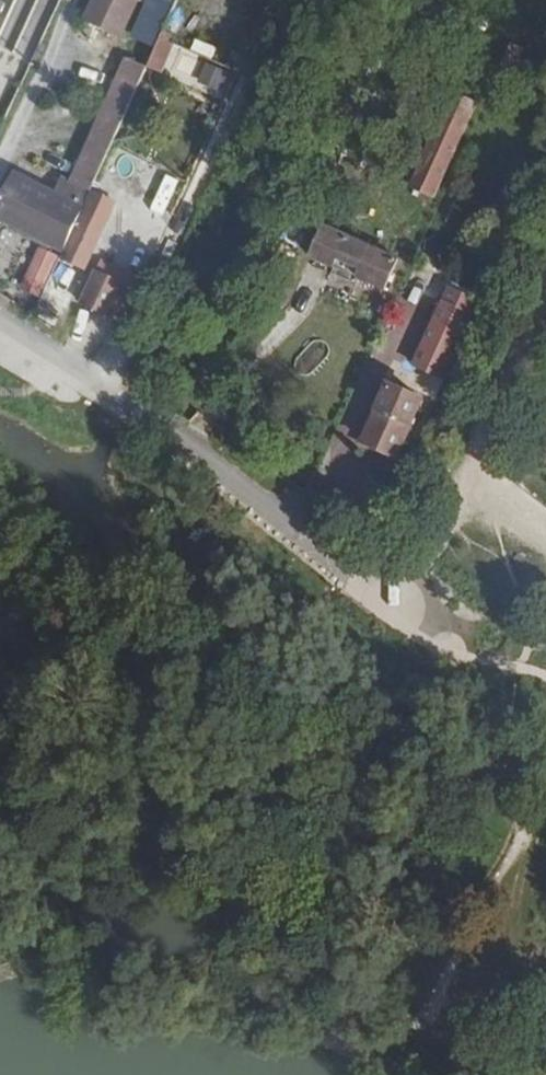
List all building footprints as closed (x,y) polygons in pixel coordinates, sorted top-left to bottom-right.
[(94,13),(132,30),(145,0),(100,0),(94,13)] [(167,77),(215,96),(226,68),(177,50),(167,77)] [(147,69),(135,66),(70,201),(13,175),(0,201),(0,220),(61,252),(147,69)] [(431,85),(400,184),(437,196),(468,97),(431,85)] [(112,204),(95,196),(64,262),(83,269),(112,204)] [(398,262),(329,229),(317,255),(336,265),(341,259),(360,270),(357,280),(383,292),(398,262)] [(36,246),(17,285),(39,295),(57,256),(36,246)] [(124,285),(99,274),(84,304),(110,317),(124,285)] [(437,390),(470,321),(446,310),(415,379),(437,390)] [(394,457),(421,402),(388,387),(362,440),(394,457)]
